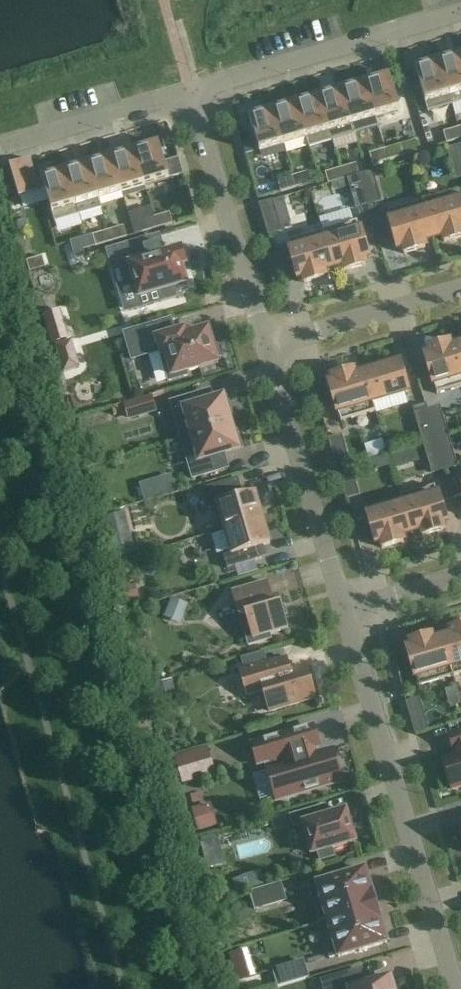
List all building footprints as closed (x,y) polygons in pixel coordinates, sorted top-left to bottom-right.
[(440,59),(453,105),(460,103),(460,53),(440,59)] [(453,105),(440,59),(416,66),(429,112),(453,105)] [(377,118),(401,111),(390,74),(366,81),(377,118)] [(380,126),(377,118),(366,81),(343,88),(356,133),(380,126)] [(333,140),(356,133),(343,88),(320,94),(333,140)] [(310,147),(333,140),(320,94),(297,101),(308,138),(307,138),(310,147)] [(297,101),(274,108),(285,145),(307,138),(308,138),(297,101)] [(261,152),(285,145),(274,108),(250,115),(261,152)] [(459,127),(444,132),(447,143),(460,139),(460,132),(459,127)] [(401,145),(401,144),(386,148),(389,160),(404,155),(419,151),(420,147),(418,140),(401,145)] [(146,185),(185,174),(180,157),(165,161),(159,141),(135,149),(146,185)] [(460,155),(460,148),(460,145),(449,149),(451,158),(460,155)] [(373,164),(389,160),(386,148),(370,153),(373,164)] [(135,149),(112,155),(123,192),(146,185),(135,149)] [(89,162),(100,199),(123,192),(112,155),(89,162)] [(10,164),(11,165),(20,196),(41,190),(37,178),(31,158),(10,164)] [(100,199),(89,162),(66,169),(77,206),(80,214),(102,208),(99,199),(100,199)] [(341,168),(345,179),(360,174),(357,163),(341,168)] [(329,183),(345,179),(341,168),(326,172),(329,183)] [(42,176),(37,178),(41,190),(46,188),(56,222),(80,214),(77,206),(66,169),(42,176)] [(312,182),(309,171),(293,175),(297,187),(312,182)] [(360,175),(369,203),(380,200),(372,171),(360,175)] [(297,187),(293,175),(278,180),(281,191),(297,187)] [(349,178),(357,207),(369,203),(360,175),(349,178)] [(434,240),(435,240),(434,238),(443,235),(445,242),(460,237),(460,205),(457,192),(423,202),(434,240)] [(281,230),(272,200),(260,204),(269,234),(270,234),(270,233),(281,230)] [(388,212),(391,222),(399,250),(403,249),(404,253),(426,247),(424,241),(433,238),(433,240),(434,240),(423,202),(388,212)] [(170,212),(154,216),(157,228),(174,223),(170,212)] [(157,228),(154,216),(140,221),(143,232),(157,228)] [(323,232),(334,270),(335,269),(334,267),(343,264),(345,271),(366,265),(365,260),(369,259),(358,221),(323,232)] [(112,241),(128,236),(124,225),(109,230),(112,241)] [(112,241),(109,230),(93,234),(97,245),(112,241)] [(334,270),(323,232),(288,242),(300,279),(303,278),(305,283),(326,276),(324,270),(333,267),(334,270)] [(144,238),(115,246),(127,285),(136,283),(140,297),(159,291),(161,301),(177,296),(174,287),(187,283),(182,265),(186,264),(182,249),(150,258),(144,238)] [(43,255),(27,260),(30,271),(46,266),(43,255)] [(185,330),(176,333),(172,319),(125,332),(132,359),(160,351),(169,381),(188,375),(187,371),(219,362),(218,357),(221,356),(218,344),(214,345),(213,341),(211,341),(207,329),(186,335),(185,330)] [(53,340),(67,336),(65,329),(50,333),(53,340)] [(56,345),(61,362),(76,358),(71,341),(56,345)] [(460,387),(460,346),(460,348),(452,351),(450,344),(429,351),(430,355),(426,356),(438,394),(460,387)] [(375,373),(366,376),(366,374),(365,374),(373,403),(374,402),(408,393),(400,364),(398,360),(373,367),(375,373)] [(373,403),(365,374),(364,374),(365,376),(356,379),(354,372),(333,379),(334,383),(331,384),(342,422),(377,412),(374,402),(373,403)] [(227,397),(209,403),(205,391),(171,401),(182,438),(230,424),(228,415),(232,413),(227,397)] [(124,402),(128,416),(154,408),(150,394),(124,402)] [(230,424),(182,438),(194,478),(221,470),(217,455),(242,447),(237,431),(233,432),(230,424)] [(434,430),(437,440),(448,437),(445,427),(434,430)] [(422,434),(425,443),(437,440),(434,430),(422,434)] [(330,438),(329,438),(338,469),(349,466),(340,436),(330,439),(330,438)] [(437,440),(440,450),(451,447),(448,437),(437,440)] [(425,443),(433,472),(445,469),(440,450),(437,440),(425,443)] [(395,467),(405,464),(402,453),(392,456),(395,467)] [(170,474),(155,478),(159,494),(175,490),(170,474)] [(221,530),(225,529),(263,518),(256,493),(244,497),(239,477),(200,489),(206,509),(214,507),(221,530)] [(404,506),(412,534),(413,534),(412,532),(421,529),(423,536),(444,529),(443,525),(447,524),(435,486),(400,496),(403,506),(404,506)] [(412,534),(404,506),(403,506),(400,496),(366,506),(378,544),(381,543),(383,548),(404,541),(402,535),(411,532),(412,535),(412,534)] [(263,518),(225,529),(232,553),(224,555),(228,568),(262,558),(259,546),(270,543),(263,518)] [(145,527),(119,533),(124,552),(150,545),(145,527)] [(232,592),(237,606),(240,617),(247,615),(250,623),(244,625),(249,645),(272,638),(270,634),(289,628),(282,603),(275,605),(268,581),(232,592)] [(128,608),(140,604),(134,583),(122,586),(128,608)] [(443,639),(454,677),(460,675),(460,629),(451,632),(453,638),(444,641),(443,638),(443,639)] [(442,639),(443,641),(434,644),(432,637),(411,643),(412,648),(408,649),(419,687),(454,677),(443,639),(442,639)] [(287,657),(264,664),(241,671),(248,696),(264,691),(270,711),(316,698),(306,666),(290,671),(287,657)] [(155,704),(172,701),(170,691),(154,694),(155,704)] [(407,703),(413,723),(416,734),(429,730),(420,699),(407,703)] [(277,799),(342,781),(333,750),(317,754),(315,747),(319,745),(313,726),(253,744),(258,763),(270,760),(272,767),(268,769),(277,799)] [(449,736),(454,751),(460,749),(460,733),(449,736)] [(183,780),(214,771),(207,747),(176,756),(183,780)] [(444,760),(452,789),(460,787),(460,755),(444,760)] [(189,829),(209,824),(204,802),(183,807),(189,829)] [(330,815),(326,804),(293,813),(297,826),(304,824),(312,854),(318,852),(320,861),(335,856),(332,848),(355,841),(346,810),(330,815)] [(280,814),(271,817),(274,829),(284,826),(280,814)] [(220,839),(201,843),(207,869),(226,864),(220,839)] [(236,873),(240,886),(257,882),(254,868),(236,873)] [(319,923),(372,907),(368,893),(372,892),(366,869),(317,883),(317,885),(309,887),(314,904),(323,902),(328,919),(319,922),(319,923)] [(280,883),(249,891),(254,909),(285,900),(280,883)] [(319,923),(328,921),(334,938),(325,941),(330,958),(338,955),(339,957),(387,943),(381,920),(376,921),(372,907),(319,923)] [(303,961),(272,970),(278,987),(308,978),(303,961)] [(391,976),(365,984),(360,969),(322,981),(324,988),(395,988),(391,976)]
